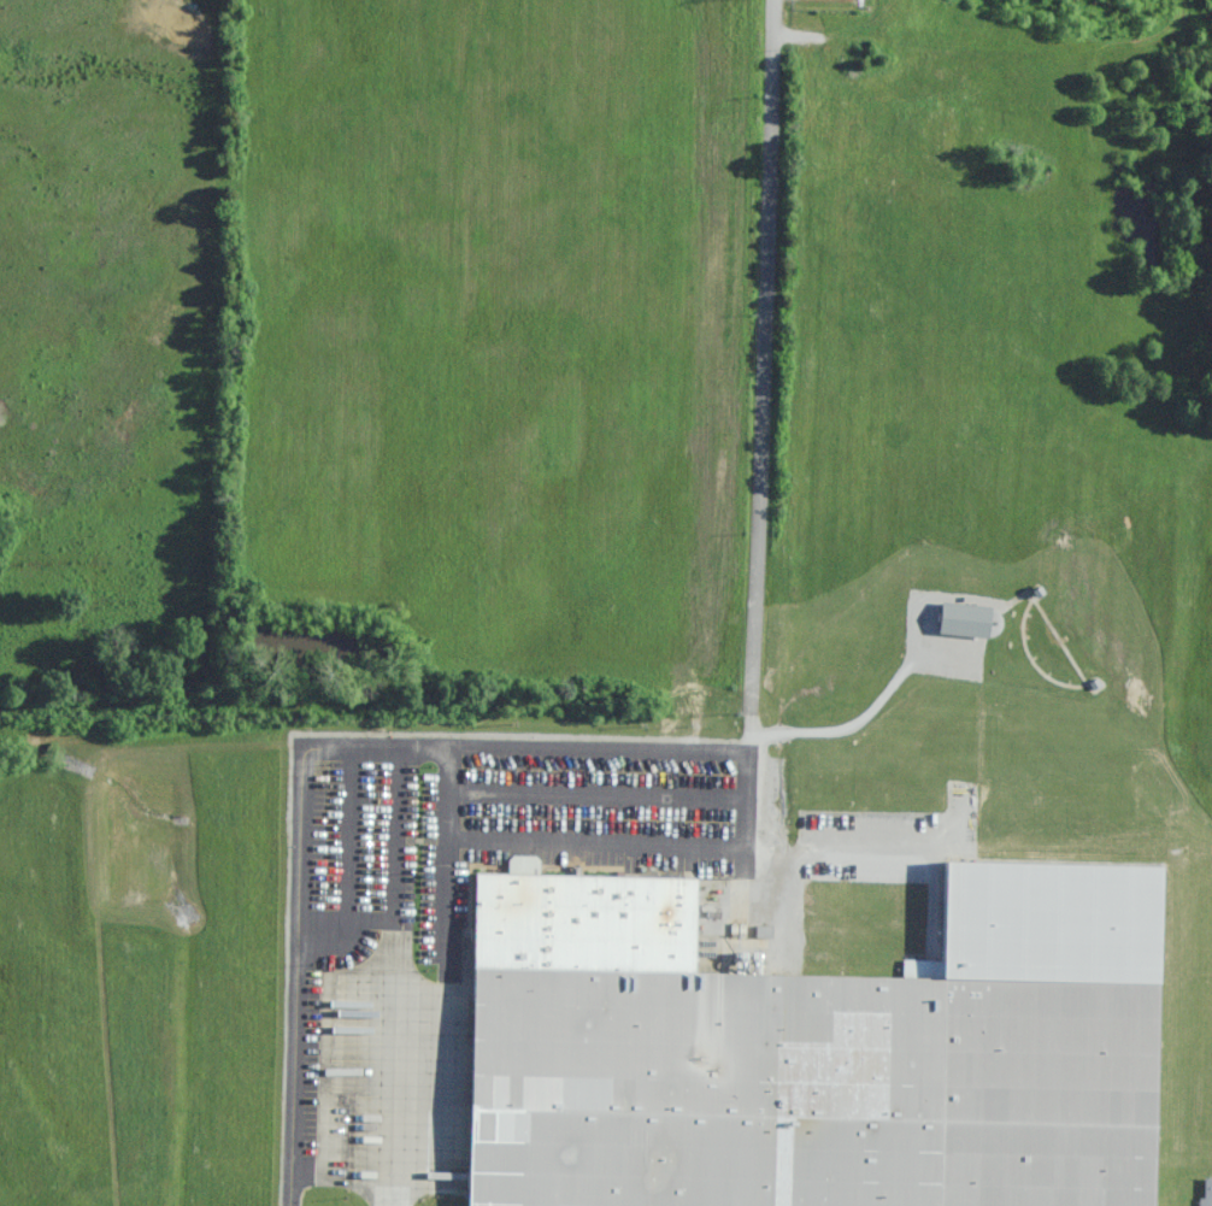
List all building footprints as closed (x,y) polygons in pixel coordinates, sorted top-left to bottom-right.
[(1160,865),(1152,1205),(465,1205),(473,871),(506,871),(506,859),(511,854),(534,853),(537,858),(537,872),(692,877),(692,970),(901,976),(901,958),(940,959),(943,859),(1160,865)] [(1202,1178),(1202,1205),(1211,1205),(1211,1178),(1202,1178)]
